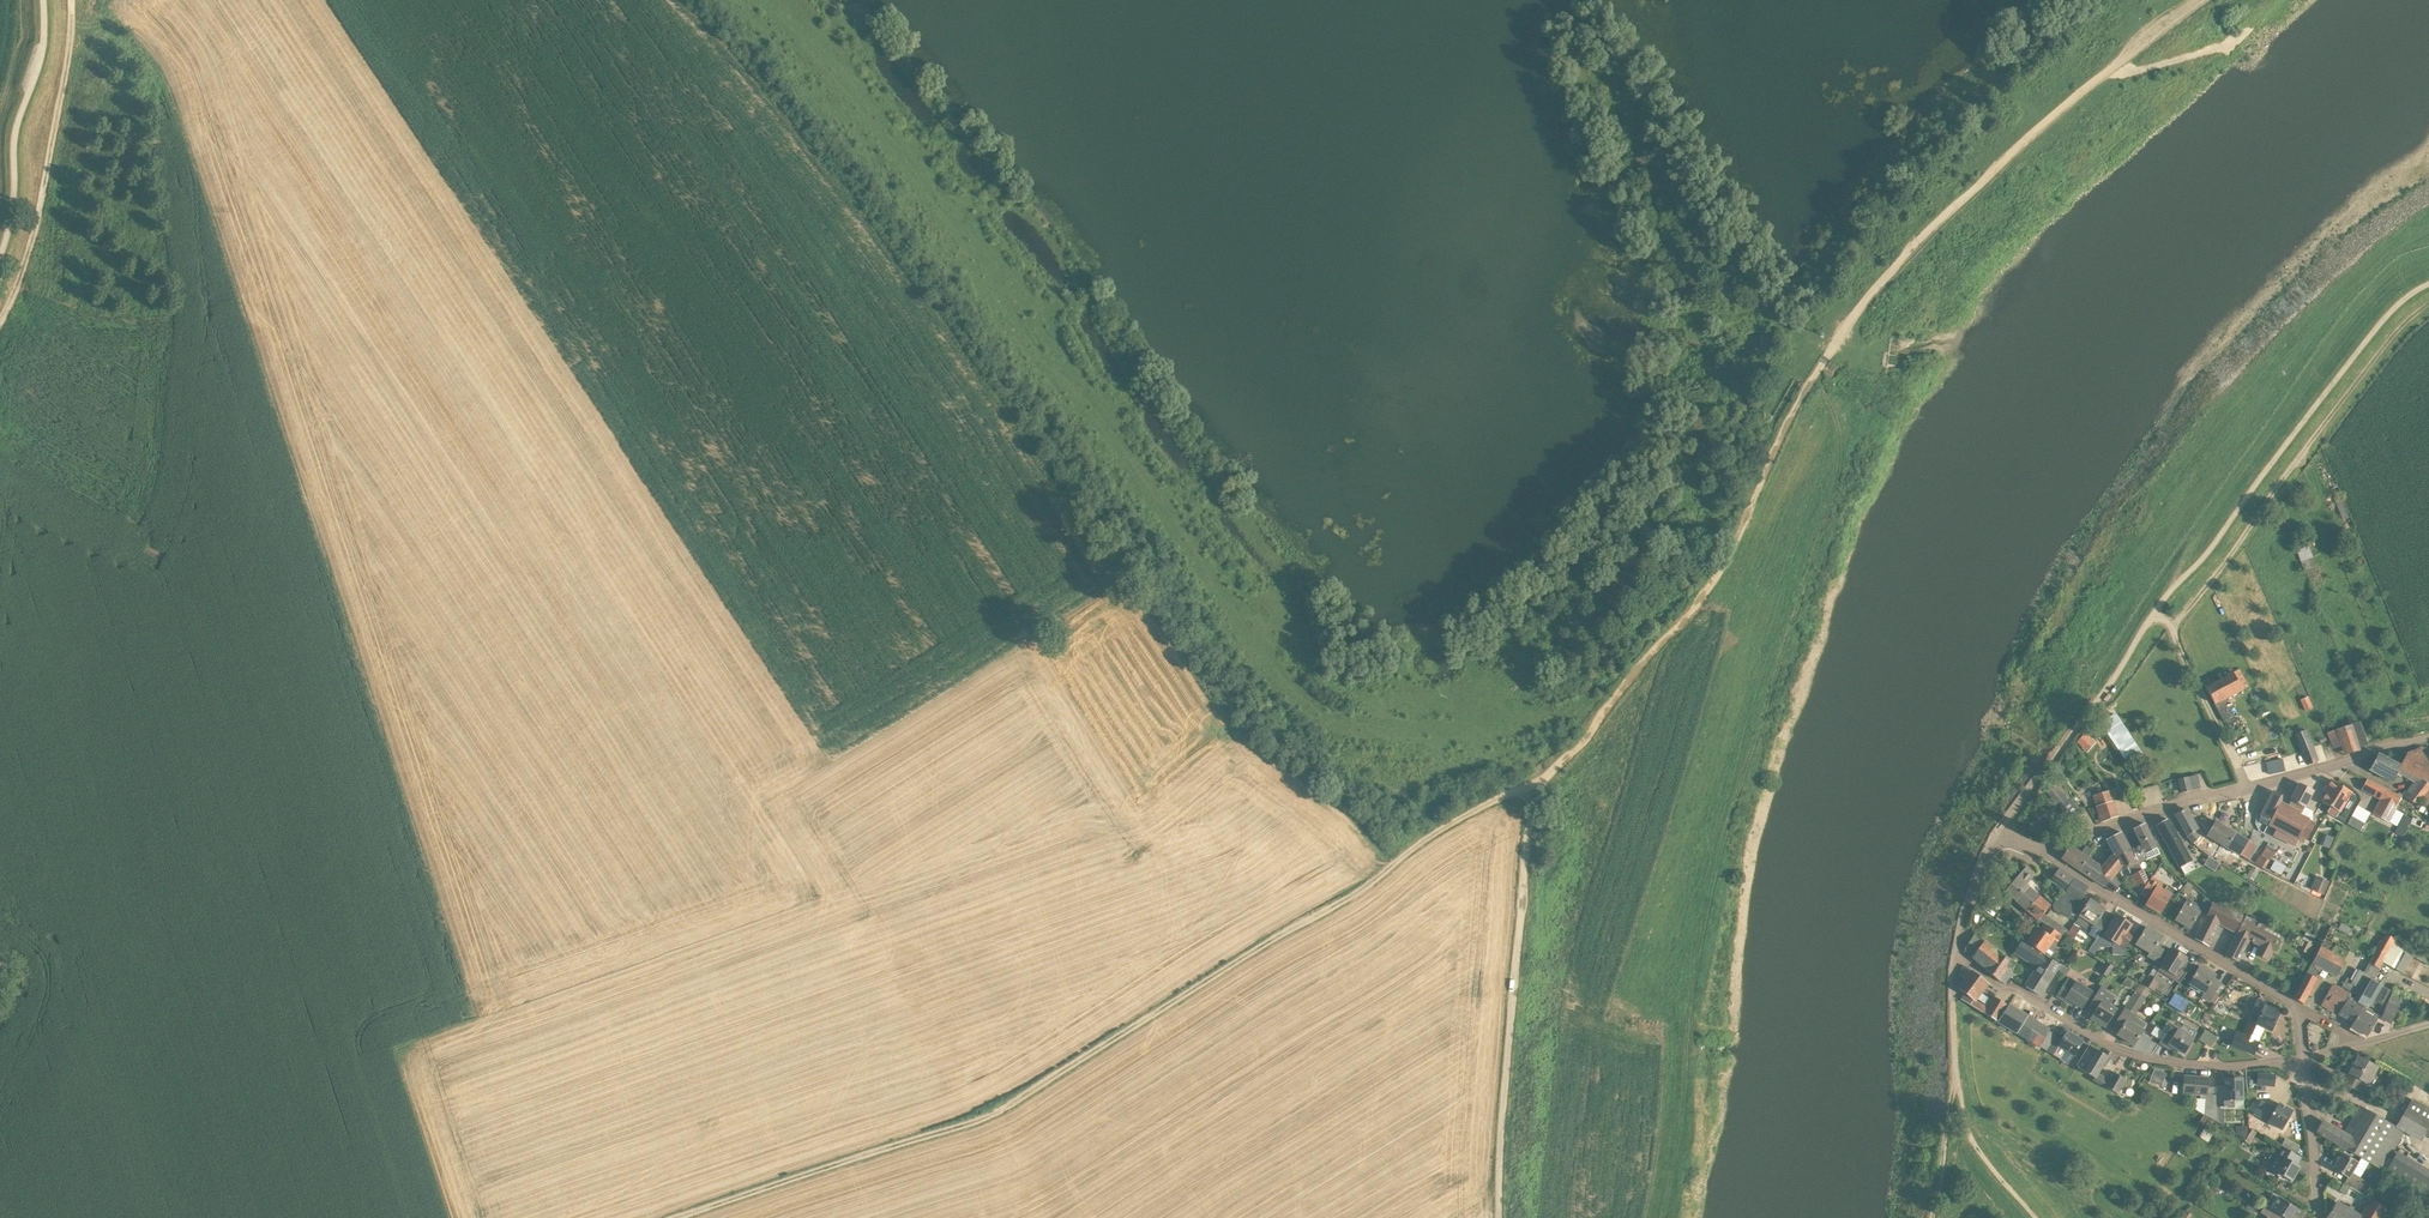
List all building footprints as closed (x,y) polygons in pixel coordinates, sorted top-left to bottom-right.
[(2305,569),(2312,567),(2308,558),(2314,556),(2309,542),(2297,547),(2305,569)] [(2222,700),(2242,690),(2247,687),(2238,670),(2233,673),(2211,684),(2209,679),(2203,682),(2205,687),(2214,704),(2222,700)] [(2314,708),(2309,698),(2301,701),(2306,711),(2314,708)] [(2121,755),(2138,748),(2120,707),(2103,714),(2121,755)] [(2326,729),(2333,746),(2341,743),(2344,751),(2369,741),(2360,716),(2326,729)] [(2319,760),(2307,732),(2295,737),(2307,765),(2319,760)] [(2083,734),(2076,743),(2088,753),(2095,744),(2083,734)] [(2400,766),(2408,770),(2405,776),(2415,782),(2408,792),(2407,791),(2407,792),(2406,791),(2403,797),(2416,804),(2428,789),(2428,787),(2428,763),(2408,752),(2404,759),(2400,766)] [(2408,770),(2400,766),(2390,760),(2378,754),(2369,770),(2392,783),(2398,772),(2405,776),(2408,770)] [(2394,754),(2390,760),(2400,766),(2404,759),(2394,754)] [(2286,770),(2283,757),(2266,761),(2269,774),(2286,770)] [(2182,793),(2191,791),(2187,777),(2178,779),(2182,793)] [(2330,780),(2323,792),(2326,794),(2321,802),(2330,807),(2327,812),(2336,818),(2351,793),(2330,780)] [(2388,822),(2401,798),(2367,780),(2361,790),(2381,800),(2373,814),(2388,822)] [(2079,811),(2068,798),(2054,781),(2044,790),(2058,807),(2069,819),(2079,811)] [(2291,801),(2287,808),(2276,829),(2273,836),(2285,842),(2288,836),(2298,840),(2300,835),(2307,839),(2315,825),(2308,821),(2298,816),(2300,813),(2297,811),(2300,806),(2304,808),(2313,791),(2299,784),(2290,801),(2291,801)] [(2097,806),(2111,802),(2107,792),(2093,797),(2097,806)] [(2282,796),(2273,792),(2260,817),(2269,822),(2282,796)] [(2101,823),(2117,817),(2112,801),(2111,802),(2097,806),(2096,807),(2101,823)] [(2268,825),(2276,829),(2287,808),(2279,804),(2268,825)] [(2214,851),(2219,843),(2206,836),(2207,835),(2201,827),(2197,829),(2185,809),(2175,815),(2188,837),(2187,837),(2193,844),(2201,851),(2208,857),(2209,857),(2214,851)] [(2364,824),(2351,817),(2347,824),(2359,831),(2364,824)] [(2410,824),(2411,824),(2415,826),(2421,828),(2423,823),(2413,818),(2410,824)] [(2156,825),(2180,867),(2190,861),(2167,819),(2156,825)] [(2226,848),(2239,856),(2248,841),(2215,821),(2207,835),(2206,836),(2219,843),(2226,848)] [(2142,845),(2132,850),(2138,864),(2145,860),(2159,854),(2144,824),(2133,829),(2142,845)] [(2106,840),(2113,853),(2116,858),(2131,851),(2120,832),(2106,840)] [(2248,841),(2239,856),(2249,861),(2257,847),(2248,841)] [(2062,858),(2079,870),(2087,858),(2094,848),(2092,846),(2090,849),(2086,847),(2081,854),(2069,846),(2062,858)] [(2150,880),(2143,871),(2142,872),(2139,868),(2139,867),(2138,864),(2132,850),(2131,851),(2116,858),(2121,868),(2122,870),(2128,867),(2131,874),(2132,873),(2135,877),(2130,880),(2140,894),(2150,880)] [(2101,868),(2087,858),(2079,870),(2104,887),(2105,886),(2112,878),(2121,868),(2116,858),(2113,853),(2101,868)] [(2260,856),(2254,864),(2264,869),(2269,861),(2260,856)] [(2059,870),(2052,865),(2044,876),(2051,881),(2059,870)] [(2026,868),(2005,892),(2016,902),(2028,888),(2025,886),(2035,875),(2026,868)] [(2066,891),(2073,879),(2059,870),(2051,881),(2066,891)] [(2311,890),(2322,895),(2328,882),(2317,877),(2311,890)] [(2105,886),(2113,892),(2120,884),(2112,878),(2105,886)] [(2150,880),(2140,894),(2148,899),(2145,905),(2160,914),(2171,896),(2164,891),(2167,886),(2151,878),(2150,880)] [(2069,919),(2087,888),(2073,879),(2066,891),(2065,892),(2063,894),(2062,895),(2061,894),(2053,905),(2053,910),(2060,915),(2069,919)] [(2180,891),(2186,896),(2193,886),(2187,882),(2180,891)] [(2016,902),(2026,911),(2039,898),(2028,888),(2016,902)] [(2200,912),(2206,915),(2212,903),(2205,897),(2200,907),(2187,899),(2174,921),(2190,930),(2200,912)] [(2050,907),(2039,898),(2026,911),(2038,921),(2039,920),(2044,914),(2050,907)] [(2089,900),(2079,916),(2094,926),(2088,934),(2096,939),(2106,923),(2099,918),(2105,910),(2103,909),(2105,907),(2104,905),(2100,902),(2098,903),(2097,905),(2089,900)] [(2213,903),(2212,903),(2206,915),(2194,939),(2208,947),(2214,934),(2219,924),(2237,934),(2245,918),(2213,903)] [(2039,920),(2044,924),(2060,935),(2063,937),(2065,938),(2069,931),(2044,914),(2039,920)] [(2112,955),(2125,956),(2125,947),(2133,934),(2127,930),(2131,925),(2116,916),(2103,936),(2112,942),(2112,955)] [(2261,933),(2264,927),(2245,918),(2237,934),(2225,955),(2237,961),(2248,940),(2260,946),(2255,955),(2267,961),(2277,941),(2261,933)] [(2074,920),(2070,931),(2077,934),(2081,922),(2074,920)] [(2026,943),(2027,944),(2043,955),(2053,961),(2055,958),(2058,943),(2063,937),(2060,935),(2044,924),(2040,930),(2037,928),(2026,943)] [(2146,927),(2135,945),(2149,953),(2147,957),(2156,963),(2165,948),(2158,944),(2162,937),(2146,927)] [(2350,951),(2325,937),(2320,948),(2345,961),(2350,951)] [(2371,979),(2373,981),(2383,963),(2393,943),(2394,942),(2383,937),(2363,973),(2359,970),(2352,981),(2347,978),(2342,987),(2360,998),(2371,979)] [(2043,955),(2027,944),(2026,943),(2022,941),(2014,952),(2038,968),(2025,987),(2040,996),(2059,965),(2053,961),(2043,955)] [(1984,942),(1972,958),(1985,968),(1997,952),(1984,942)] [(2307,953),(2311,946),(2303,942),(2300,949),(2307,953)] [(2403,948),(2393,943),(2383,963),(2392,968),(2395,970),(2407,949),(2404,947),(2403,948)] [(2088,951),(2093,955),(2098,947),(2093,944),(2088,951)] [(2312,963),(2317,966),(2337,976),(2345,961),(2320,948),(2312,963)] [(2183,964),(2186,959),(2170,949),(2160,967),(2168,972),(2166,975),(2179,983),(2190,968),(2183,964)] [(1999,982),(2006,974),(2012,978),(2019,969),(2017,967),(1997,952),(1985,968),(1984,970),(1999,982)] [(2099,973),(2106,978),(2113,967),(2105,963),(2099,973)] [(2312,963),(2307,974),(2314,978),(2318,971),(2315,969),(2317,966),(2312,963)] [(2200,966),(2189,984),(2204,993),(2202,997),(2209,1002),(2221,983),(2214,979),(2215,976),(2200,966)] [(1960,976),(1965,980),(1958,989),(1965,995),(1973,1000),(1973,1001),(1987,983),(1972,971),(1971,972),(1963,967),(1962,969),(1960,976)] [(2314,978),(2307,974),(2306,973),(2293,999),(2303,1004),(2308,996),(2311,997),(2320,981),(2314,978)] [(2073,1003),(2081,1008),(2091,993),(2068,978),(2056,997),(2071,1006),(2073,1003)] [(2143,985),(2151,990),(2152,991),(2157,984),(2147,978),(2143,985)] [(2357,1003),(2347,998),(2338,1014),(2353,1023),(2362,1006),(2365,1008),(2367,1005),(2378,1012),(2390,991),(2373,981),(2371,979),(2360,998),(2357,1003)] [(2140,984),(2124,1008),(2135,1015),(2151,990),(2143,985),(2140,984)] [(2321,1005),(2338,1014),(2347,998),(2349,994),(2332,985),(2321,1005)] [(2105,1027),(2111,1017),(2116,1010),(2108,1005),(2113,997),(2099,989),(2091,1002),(2098,1007),(2090,1019),(2105,1027)] [(1969,1006),(1973,1000),(1965,995),(1961,1001),(1969,1006)] [(1994,998),(1987,1009),(1984,1014),(1997,1023),(2008,1006),(1994,998)] [(2263,1028),(2271,1031),(2279,1013),(2264,1006),(2265,1004),(2256,1000),(2251,1012),(2259,1016),(2256,1023),(2250,1021),(2243,1036),(2236,1033),(2231,1045),(2253,1055),(2258,1043),(2256,1042),(2263,1028)] [(2391,1024),(2398,1007),(2388,1002),(2381,1018),(2391,1024)] [(1997,1023),(2016,1033),(2026,1017),(2008,1006),(1997,1023)] [(2370,1016),(2372,1012),(2365,1008),(2362,1006),(2353,1023),(2351,1027),(2366,1036),(2375,1020),(2370,1016)] [(2135,1015),(2124,1008),(2111,1028),(2112,1028),(2114,1026),(2120,1030),(2117,1035),(2133,1045),(2143,1030),(2130,1022),(2135,1015)] [(2016,1033),(2026,1039),(2035,1025),(2035,1024),(2036,1023),(2026,1017),(2016,1033)] [(2039,1047),(2047,1032),(2048,1032),(2048,1031),(2036,1023),(2035,1024),(2035,1025),(2026,1039),(2039,1047)] [(2183,1055),(2193,1039),(2171,1024),(2159,1043),(2170,1050),(2172,1047),(2183,1055)] [(2203,1030),(2200,1041),(2213,1045),(2217,1034),(2203,1030)] [(2048,1032),(2047,1032),(2039,1047),(2046,1051),(2055,1036),(2048,1032)] [(2061,1040),(2055,1036),(2046,1051),(2060,1060),(2065,1051),(2073,1056),(2082,1041),(2066,1032),(2061,1040)] [(2109,1090),(2117,1094),(2125,1080),(2114,1074),(2109,1082),(2096,1075),(2107,1057),(2090,1046),(2077,1068),(2094,1078),(2093,1080),(2109,1090)] [(2340,1082),(2351,1087),(2361,1092),(2366,1083),(2368,1084),(2377,1068),(2357,1058),(2349,1074),(2346,1072),(2340,1082)] [(2275,1076),(2259,1074),(2257,1085),(2273,1086),(2275,1076)] [(2184,1077),(2183,1094),(2207,1096),(2208,1078),(2184,1077)] [(2216,1107),(2233,1106),(2232,1100),(2242,1099),(2241,1079),(2224,1080),(2225,1087),(2215,1087),(2216,1107)] [(2275,1110),(2260,1102),(2254,1113),(2281,1130),(2292,1112),(2278,1104),(2275,1110)] [(2404,1131),(2397,1127),(2359,1105),(2353,1117),(2361,1121),(2361,1122),(2375,1130),(2360,1157),(2382,1170),(2404,1131)] [(2361,1121),(2353,1117),(2344,1133),(2322,1121),(2317,1132),(2321,1135),(2321,1136),(2322,1136),(2322,1135),(2360,1157),(2375,1130),(2361,1122),(2361,1121)] [(2294,1164),(2298,1156),(2283,1148),(2269,1172),(2279,1177),(2280,1175),(2291,1181),(2299,1167),(2294,1164)] [(2344,1184),(2349,1187),(2362,1194),(2369,1183),(2352,1173),(2357,1164),(2342,1154),(2333,1169),(2348,1178),(2344,1184)] [(2345,1195),(2349,1187),(2344,1184),(2339,1192),(2345,1195)] [(2299,1211),(2272,1194),(2260,1213),(2268,1217),(2296,1217),(2300,1211),(2299,1211)] [(2351,1212),(2348,1217),(2399,1217),(2385,1210),(2387,1209),(2371,1200),(2361,1217),(2351,1212)] [(2351,1212),(2336,1203),(2327,1217),(2348,1217),(2351,1212)]
